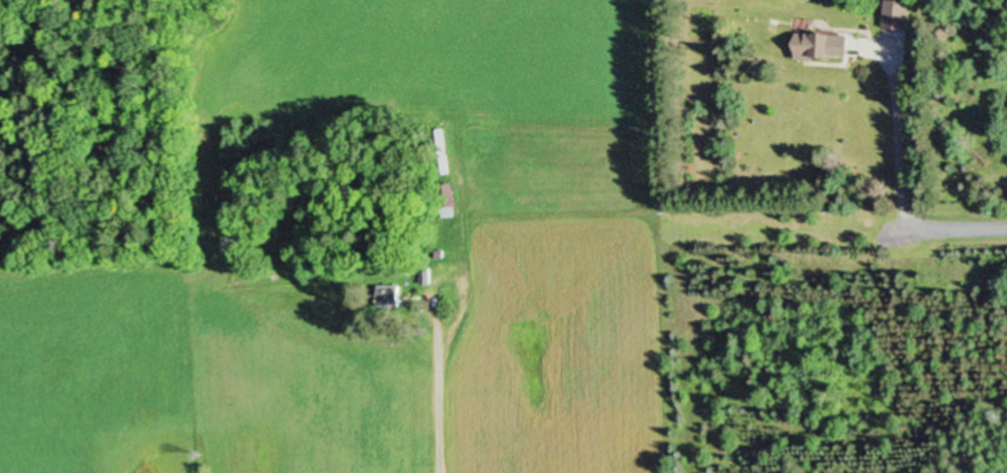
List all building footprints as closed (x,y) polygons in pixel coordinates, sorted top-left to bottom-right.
[(909,26),(910,0),(886,0),(885,26),(909,26)] [(852,56),(852,32),(800,32),(800,56),(852,56)] [(410,302),(410,283),(382,283),(382,302),(410,302)]
